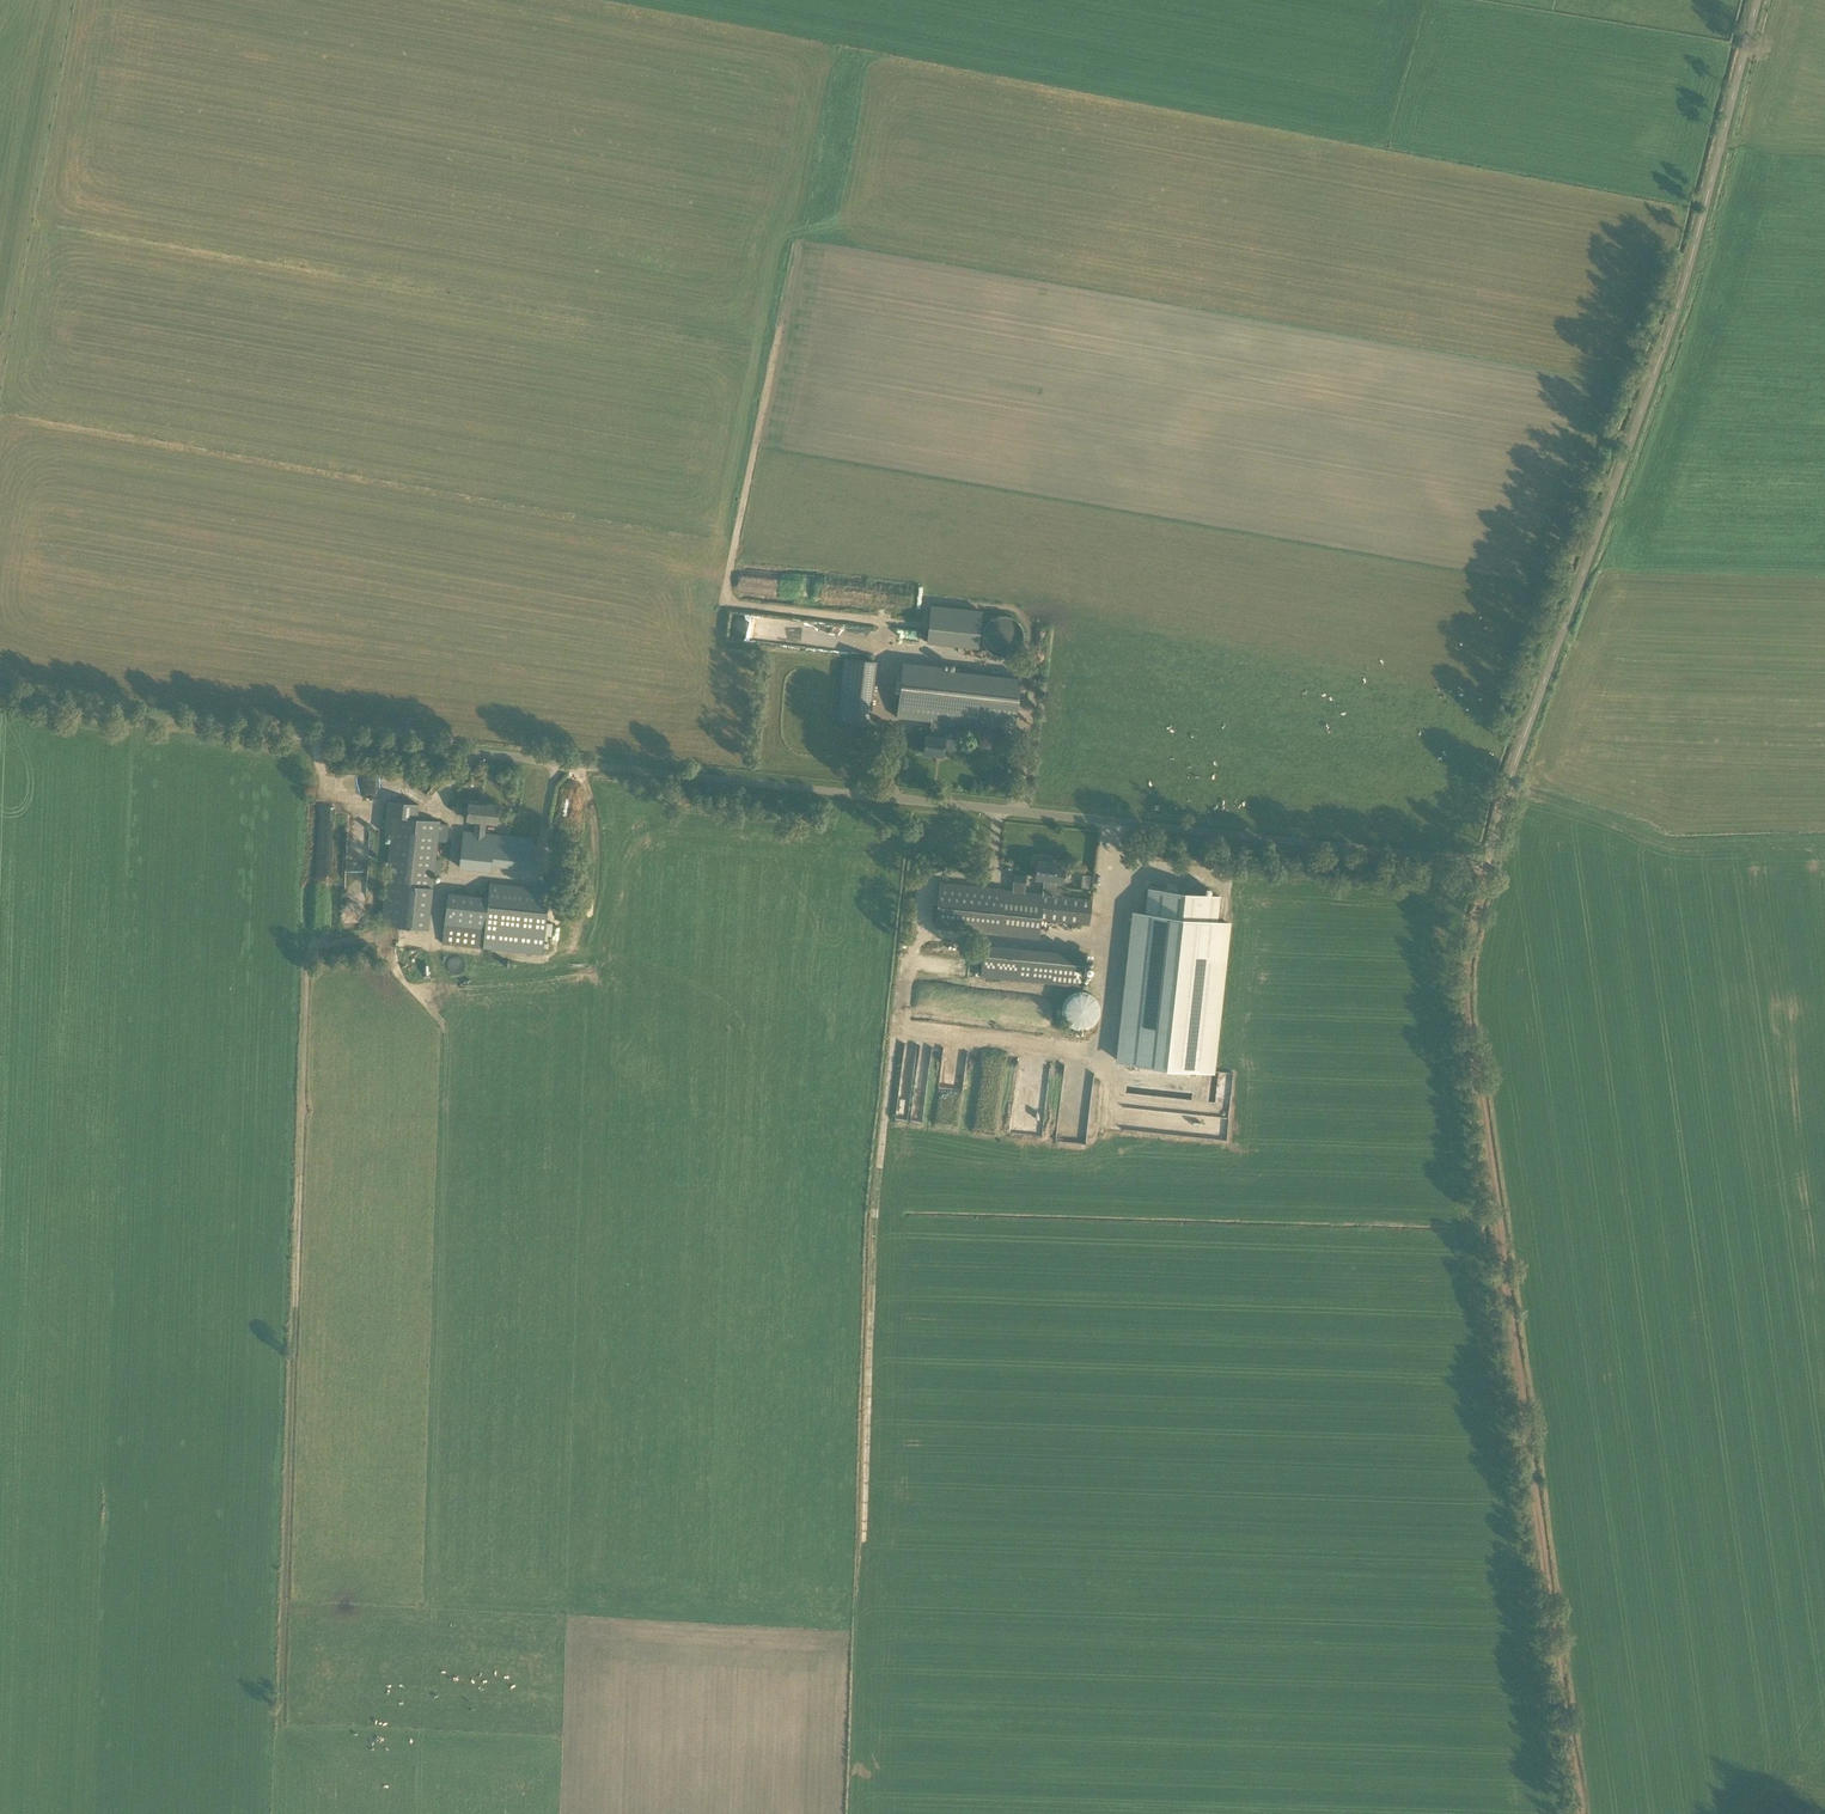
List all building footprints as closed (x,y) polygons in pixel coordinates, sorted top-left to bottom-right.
[(927,642),(977,647),(981,611),(931,606),(927,642)] [(738,639),(738,614),(730,614),(729,639),(738,639)] [(1002,617),(994,641),(1014,649),(1023,625),(1002,617)] [(838,720),(868,723),(875,662),(845,658),(838,720)] [(899,705),(897,717),(935,722),(934,737),(925,736),(923,753),(943,755),(944,747),(954,748),(956,724),(1013,730),(1019,679),(903,666),(899,705)] [(338,776),(339,794),(373,794),(373,776),(338,776)] [(391,836),(386,883),(418,886),(433,887),(434,874),(441,875),(442,860),(436,859),(438,841),(447,842),(448,824),(439,823),(440,821),(416,819),(417,804),(387,801),(384,835),(391,836)] [(467,819),(476,820),(475,832),(464,831),(461,868),(491,871),(492,865),(520,869),(520,862),(530,862),(532,838),(484,833),(486,821),(497,823),(498,805),(487,803),(487,805),(469,803),(467,819)] [(1055,868),(1056,863),(1037,861),(1035,878),(1063,881),(1064,869),(1055,868)] [(386,883),(381,925),(414,929),(418,886),(386,883)] [(487,911),(484,944),(543,951),(545,935),(546,923),(550,889),(490,883),(488,897),(487,911)] [(940,883),(939,894),(935,929),(1039,939),(1041,920),(1088,925),(1091,899),(1090,899),(1062,896),(1004,890),(1004,889),(940,883)] [(1211,1072),(1227,923),(1217,922),(1219,897),(1147,889),(1145,914),(1134,913),(1118,1061),(1211,1072)] [(448,893),(442,944),(483,948),(484,944),(487,911),(488,897),(448,893)] [(984,945),(981,977),(1029,981),(1030,965),(1018,964),(1020,948),(984,945)] [(1029,981),(1081,986),(1084,954),(1020,948),(1018,964),(1030,965),(1029,981)] [(1065,1021),(1066,1022),(1067,1023),(1068,1024),(1069,1025),(1071,1026),(1072,1027),(1074,1028),(1076,1028),(1077,1029),(1079,1029),(1080,1029),(1082,1029),(1084,1029),(1085,1028),(1087,1028),(1089,1027),(1090,1026),(1091,1025),(1093,1024),(1094,1023),(1095,1022),(1096,1021),(1097,1019),(1098,1018),(1098,1016),(1099,1015),(1099,1013),(1100,1011),(1100,1010),(1100,1008),(1099,1006),(1099,1005),(1098,1003),(1098,1002),(1097,1000),(1096,999),(1095,997),(1094,996),(1093,995),(1091,994),(1090,993),(1089,992),(1087,992),(1085,991),(1084,991),(1082,991),(1080,991),(1079,991),(1077,991),(1076,991),(1074,992),(1072,992),(1071,993),(1069,994),(1068,995),(1067,996),(1066,997),(1065,999),(1064,1000),(1063,1002),(1062,1003),(1062,1005),(1062,1006),(1061,1008),(1061,1010),(1061,1011),(1062,1013),(1062,1015),(1062,1016),(1063,1018),(1064,1019),(1065,1021)] [(1215,1069),(1210,1101),(1225,1103),(1223,1114),(1228,1115),(1234,1072),(1215,1069)] [(923,1120),(924,1103),(907,1103),(907,1112),(906,1120),(923,1120)]
